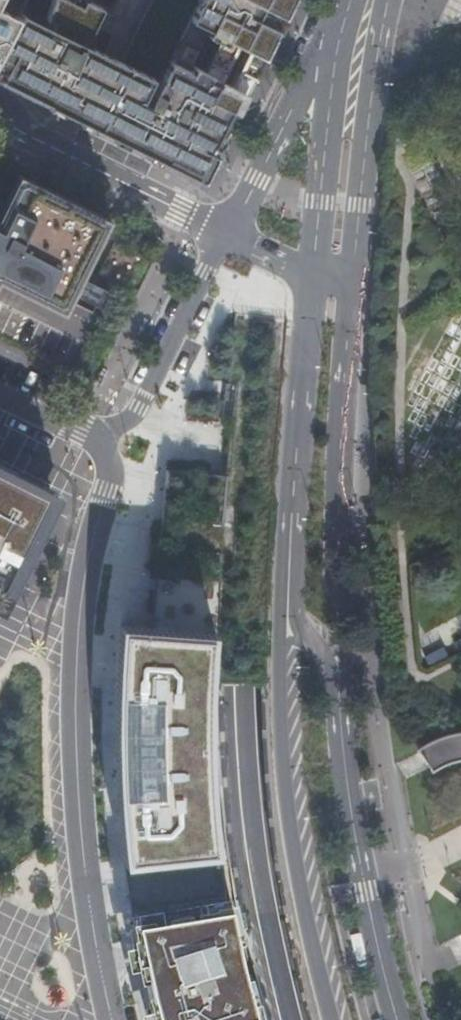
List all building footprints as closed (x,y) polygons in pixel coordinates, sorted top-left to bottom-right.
[(283,0),(150,0),(122,57),(120,57),(117,63),(101,56),(112,35),(104,31),(98,42),(88,37),(102,7),(88,0),(82,0),(81,4),(73,0),(51,0),(46,18),(51,20),(47,27),(28,18),(22,15),(24,12),(22,11),(0,54),(10,59),(0,79),(202,179),(218,147),(212,144),(283,0)] [(22,11),(27,0),(0,0),(0,54),(22,11)] [(74,292),(109,220),(19,175),(0,212),(0,278),(65,310),(74,292)] [(18,614),(57,510),(0,489),(0,607),(18,614)] [(182,581),(158,579),(155,629),(216,633),(219,583),(182,581)] [(124,847),(218,837),(214,801),(213,774),(212,746),(212,685),(213,659),(216,633),(155,629),(121,626),(118,660),(117,699),(117,738),(117,768),(119,797),(121,822),(124,847)] [(433,774),(444,769),(457,764),(460,763),(460,733),(452,734),(433,740),(417,749),(425,762),(433,774)] [(242,975),(230,922),(137,938),(139,949),(145,976),(154,1014),(155,1019),(253,1019),(242,975)]
